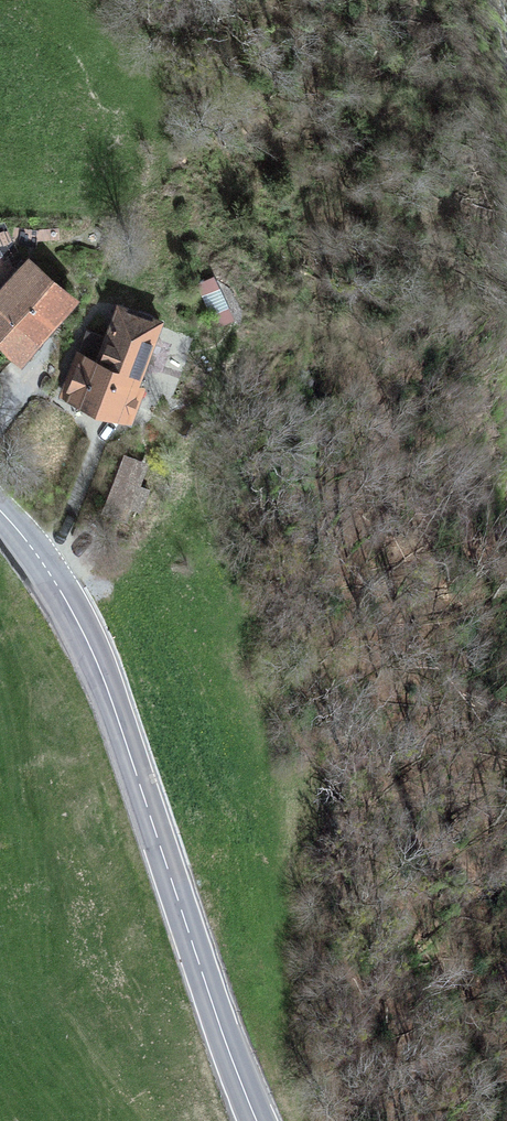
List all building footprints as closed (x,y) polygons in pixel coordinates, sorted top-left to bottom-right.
[(48,331),(42,326),(68,297),(25,259),(0,288),(0,342),(22,362),(48,331)] [(229,319),(218,296),(205,302),(217,326),(229,319)] [(132,408),(141,386),(135,384),(160,320),(119,304),(106,337),(88,330),(64,394),(90,404),(94,393),(132,408)] [(128,419),(132,408),(94,393),(90,404),(128,419)] [(118,456),(99,505),(120,513),(139,464),(118,456)]
